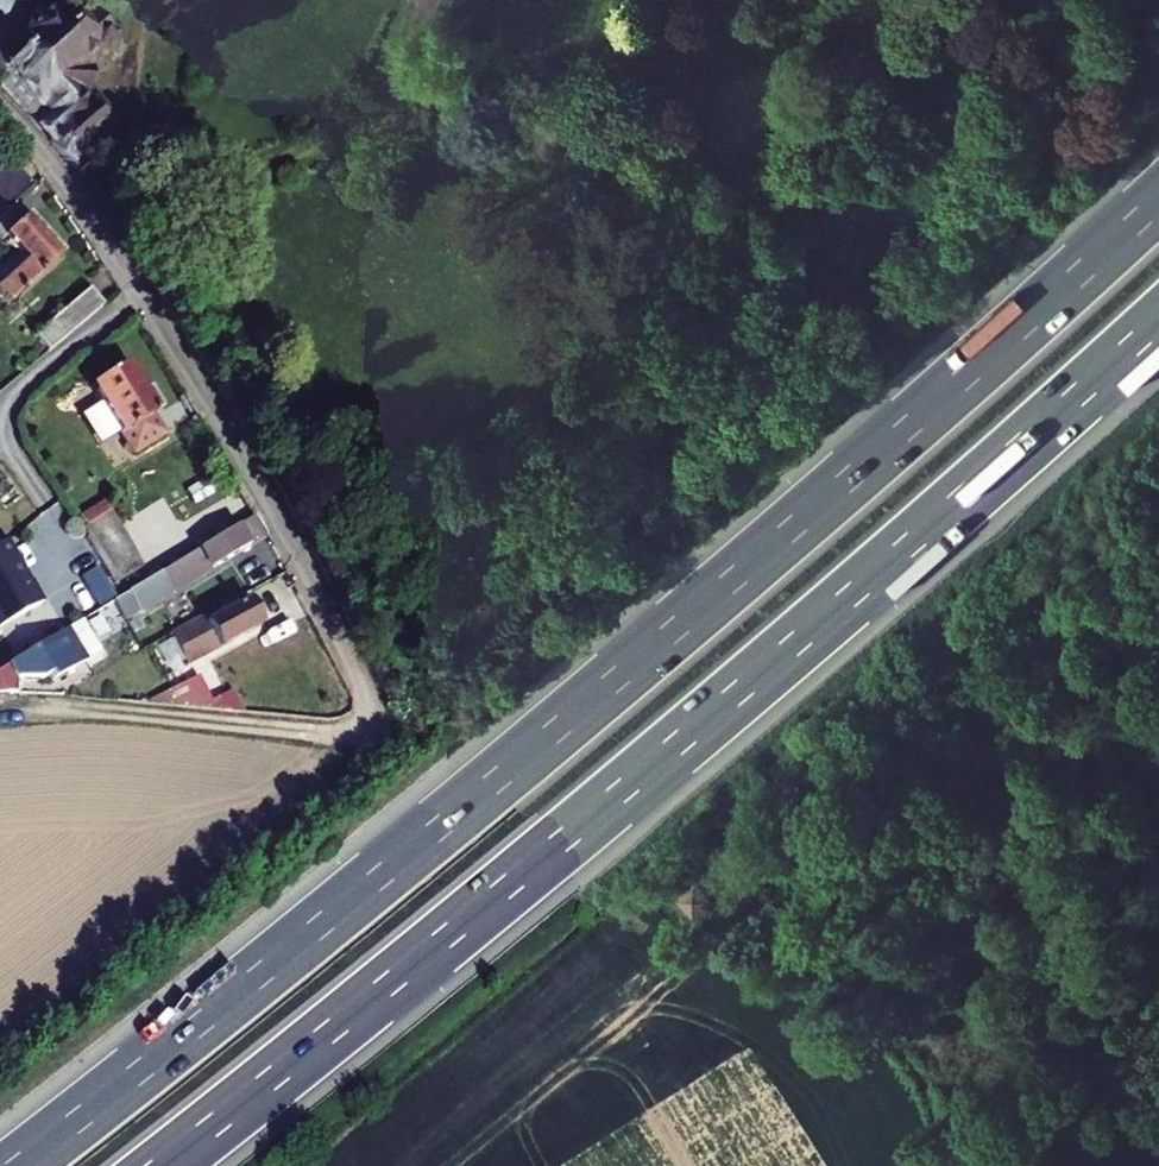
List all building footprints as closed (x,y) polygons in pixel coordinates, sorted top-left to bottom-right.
[(51,19),(40,20),(32,27),(30,40),(36,46),(20,60),(14,53),(9,47),(0,54),(0,70),(9,81),(3,87),(43,134),(48,130),(57,141),(52,146),(69,165),(109,132),(105,128),(106,120),(97,109),(90,110),(76,92),(89,75),(86,71),(104,57),(110,58),(121,49),(121,40),(114,31),(107,30),(95,14),(95,10),(89,0),(77,0),(77,1),(76,0),(74,0),(68,5),(66,3),(55,10),(57,14),(51,19)] [(5,13),(11,0),(0,0),(0,11),(5,13)] [(30,40),(14,53),(20,60),(36,46),(30,40)] [(89,75),(76,92),(84,93),(92,80),(89,75)] [(48,130),(43,134),(52,146),(57,141),(48,130)] [(109,132),(69,165),(76,171),(115,138),(109,132)] [(13,159),(0,171),(0,197),(10,208),(14,204),(36,183),(13,159)] [(14,204),(10,208),(0,217),(0,242),(1,243),(6,238),(20,253),(29,263),(0,289),(0,295),(8,304),(61,255),(14,204)] [(20,253),(0,271),(0,289),(29,263),(20,253)] [(104,306),(90,289),(35,336),(49,353),(104,306)] [(148,394),(129,364),(92,387),(134,456),(168,436),(155,415),(162,411),(151,392),(148,394)] [(145,567),(105,502),(83,515),(94,533),(87,537),(116,585),(145,567)] [(94,533),(83,515),(76,520),(87,537),(94,533)] [(267,538),(254,516),(134,589),(144,605),(145,608),(171,592),(173,595),(267,538)] [(7,541),(0,545),(0,626),(1,627),(44,603),(32,581),(30,582),(27,576),(19,574),(22,564),(10,542),(8,542),(7,541)] [(144,605),(134,589),(123,595),(133,611),(144,605)] [(206,624),(203,618),(169,637),(187,668),(261,627),(247,602),(206,624)] [(81,621),(0,670),(0,694),(15,693),(15,683),(44,684),(48,680),(52,686),(88,664),(86,661),(100,652),(81,621)] [(211,709),(197,678),(145,702),(211,709)]
